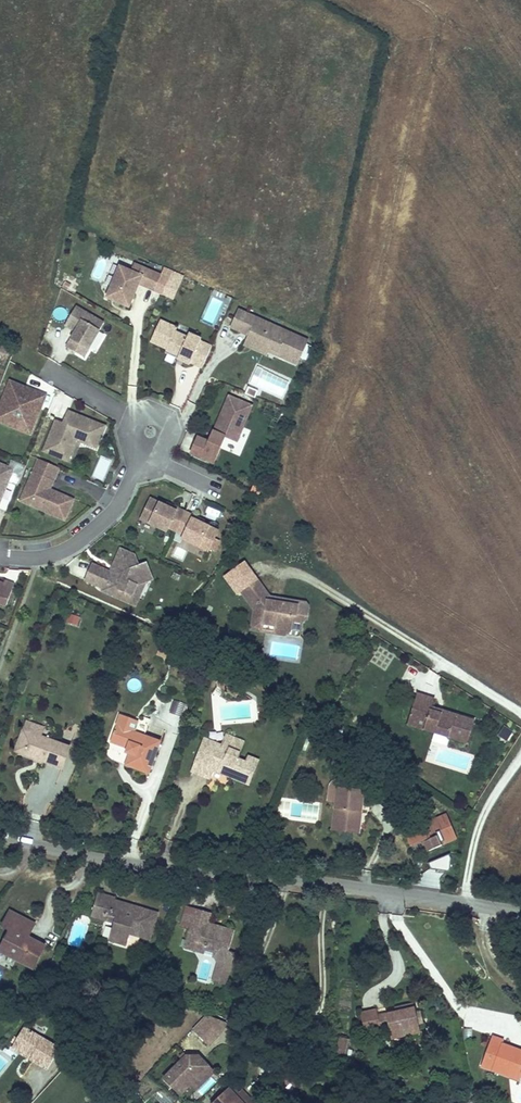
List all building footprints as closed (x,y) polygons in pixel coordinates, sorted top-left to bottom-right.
[(156,291),(163,276),(135,263),(132,271),(121,266),(108,298),(130,307),(136,294),(134,293),(136,289),(138,290),(140,284),(156,291)] [(164,294),(173,298),(183,275),(174,271),(164,294)] [(72,285),(66,281),(62,286),(68,290),(72,285)] [(65,310),(71,297),(64,294),(59,308),(65,310)] [(105,323),(77,307),(68,322),(79,328),(68,347),(77,353),(82,345),(90,350),(105,323)] [(299,365),(309,341),(241,311),(233,328),(251,336),(250,339),(279,352),(278,355),(299,365)] [(213,348),(202,343),(199,341),(200,339),(190,334),(189,337),(178,331),(179,329),(162,321),(153,341),(169,349),(167,354),(180,359),(181,356),(186,359),(185,362),(192,365),(193,363),(204,368),(213,348)] [(79,328),(68,322),(66,326),(76,332),(79,328)] [(279,352),(250,339),(247,346),(269,356),(271,352),(278,355),(279,352)] [(85,357),(90,350),(82,345),(77,353),(85,357)] [(7,346),(0,362),(9,366),(16,350),(7,346)] [(10,381),(0,407),(0,424),(33,436),(48,396),(10,381)] [(246,395),(256,399),(260,392),(250,387),(246,395)] [(230,397),(215,432),(238,442),(253,407),(230,397)] [(69,411),(64,424),(68,426),(73,413),(69,411)] [(57,421),(44,451),(60,458),(64,448),(67,449),(71,441),(76,443),(81,445),(82,442),(98,449),(107,427),(73,413),(68,426),(64,424),(57,421)] [(216,447),(199,440),(192,456),(210,463),(216,447)] [(64,448),(60,458),(69,462),(76,443),(71,441),(67,449),(64,448)] [(52,486),(60,468),(39,459),(25,491),(35,496),(31,505),(65,520),(74,500),(51,490),(49,489),(50,485),(52,486)] [(27,466),(12,460),(9,468),(0,464),(0,499),(1,500),(8,482),(18,486),(27,466)] [(31,505),(35,496),(25,491),(21,501),(31,505)] [(166,506),(152,499),(142,520),(159,529),(168,533),(170,529),(185,536),(183,540),(192,544),(209,552),(219,532),(205,525),(194,520),(195,517),(178,509),(177,511),(166,506)] [(94,565),(87,581),(104,589),(103,592),(133,605),(137,597),(133,595),(137,586),(147,583),(153,580),(147,564),(139,566),(135,556),(134,555),(122,550),(115,566),(119,568),(116,575),(112,573),(94,565)] [(246,584),(257,577),(247,563),(237,570),(246,584)] [(226,576),(235,593),(243,588),(234,572),(226,576)] [(6,605),(14,585),(4,581),(3,584),(0,583),(0,603),(6,605)] [(137,597),(133,605),(136,607),(147,583),(137,586),(133,595),(137,597)] [(247,597),(258,615),(257,628),(275,630),(276,634),(278,636),(280,639),(287,639),(295,635),(295,632),(305,634),(305,623),(310,622),(311,611),(308,606),(292,604),(291,609),(273,606),(274,601),(263,585),(247,597)] [(70,613),(67,622),(78,626),(81,618),(70,613)] [(257,628),(256,635),(280,639),(278,636),(276,634),(275,630),(257,628)] [(244,686),(226,674),(221,682),(238,694),(244,686)] [(434,698),(413,693),(409,714),(427,718),(424,732),(469,743),(475,717),(441,709),(440,714),(436,712),(437,708),(432,707),(434,698)] [(174,699),(168,712),(182,717),(187,704),(174,699)] [(409,714),(405,728),(424,732),(427,718),(409,714)] [(162,744),(118,726),(111,743),(129,750),(127,755),(132,757),(128,767),(149,776),(152,769),(159,750),(162,744)] [(515,733),(507,728),(501,737),(509,741),(515,733)] [(246,739),(228,732),(224,742),(215,739),(202,747),(207,754),(196,761),(192,769),(210,776),(214,767),(223,771),(227,768),(231,770),(230,774),(251,782),(261,757),(251,753),(249,759),(240,755),(246,739)] [(34,736),(26,733),(18,755),(26,758),(34,736)] [(215,739),(206,735),(196,761),(207,754),(202,747),(215,739)] [(44,740),(34,736),(26,758),(65,772),(72,751),(44,740)] [(333,784),(330,806),(336,807),(338,788),(351,789),(352,782),(337,780),(334,781),(334,782),(333,784)] [(421,793),(411,786),(403,799),(412,806),(421,793)] [(351,789),(338,788),(336,807),(334,823),(360,826),(364,791),(351,789)] [(444,844),(455,839),(446,816),(426,824),(427,826),(422,828),(421,826),(406,832),(411,844),(424,839),(425,841),(424,842),(428,852),(442,846),(441,843),(443,842),(444,844)] [(360,826),(334,823),(333,830),(359,833),(360,826)] [(449,872),(451,859),(449,856),(450,855),(450,854),(427,864),(427,865),(428,864),(430,869),(429,868),(429,870),(449,872)] [(145,911),(147,908),(147,905),(107,895),(104,903),(114,906),(113,910),(119,911),(122,904),(145,911)] [(164,913),(147,908),(145,911),(122,904),(119,911),(113,910),(114,906),(104,903),(100,918),(112,921),(121,923),(116,940),(133,945),(135,935),(156,941),(164,913)] [(186,927),(195,929),(201,910),(193,907),(186,927)] [(233,952),(240,933),(213,924),(217,914),(201,910),(195,929),(191,940),(209,946),(207,951),(206,954),(220,958),(223,964),(216,982),(228,986),(238,954),(233,952)] [(13,916),(5,932),(13,936),(6,950),(14,954),(11,961),(36,973),(40,965),(42,966),(48,952),(35,946),(34,949),(30,946),(31,944),(19,938),(26,923),(13,916)] [(5,932),(0,944),(0,947),(6,950),(13,936),(5,932)] [(207,951),(209,946),(191,940),(189,948),(206,954),(207,951)] [(229,996),(220,993),(218,1000),(227,1003),(229,996)] [(405,1003),(422,1009),(425,1010),(423,1002),(405,1003)] [(402,1012),(422,1009),(405,1003),(401,1004),(402,1012)] [(431,1039),(425,1010),(422,1009),(402,1012),(394,1013),(397,1033),(399,1043),(431,1039)] [(388,1035),(397,1033),(394,1013),(384,1014),(388,1035)] [(373,1037),(388,1035),(384,1014),(368,1016),(373,1037)] [(210,1025),(200,1036),(209,1046),(220,1035),(227,1023),(208,1015),(204,1019),(205,1020),(210,1025)] [(275,1023),(276,1021),(267,1018),(263,1027),(272,1030),(273,1029),(276,1030),(278,1025),(275,1023)] [(194,1030),(200,1036),(210,1025),(205,1020),(194,1030)] [(43,1029),(31,1046),(43,1054),(45,1052),(48,1054),(44,1059),(60,1071),(74,1050),(43,1029)] [(347,1049),(349,1040),(342,1038),(339,1047),(347,1049)] [(511,1048),(512,1044),(500,1039),(499,1039),(488,1069),(500,1074),(501,1069),(520,1076),(520,1052),(511,1048)] [(512,1044),(511,1048),(520,1052),(520,1047),(512,1044)] [(31,1046),(29,1048),(44,1059),(48,1054),(45,1052),(43,1054),(31,1046)] [(344,1059),(347,1049),(339,1047),(336,1057),(344,1059)] [(200,1067),(205,1062),(199,1056),(187,1057),(184,1054),(181,1057),(183,1060),(164,1079),(181,1095),(191,1085),(204,1072),(200,1067)] [(215,1072),(205,1062),(200,1067),(204,1072),(191,1085),(197,1090),(215,1072)] [(293,1068),(289,1071),(296,1078),(299,1074),(293,1068)] [(501,1069),(500,1074),(520,1082),(520,1081),(501,1069)] [(239,1094),(232,1086),(214,1102),(255,1102),(252,1099),(250,1099),(248,1097),(245,1100),(239,1094)] [(242,1091),(239,1094),(245,1100),(248,1097),(242,1091)]
